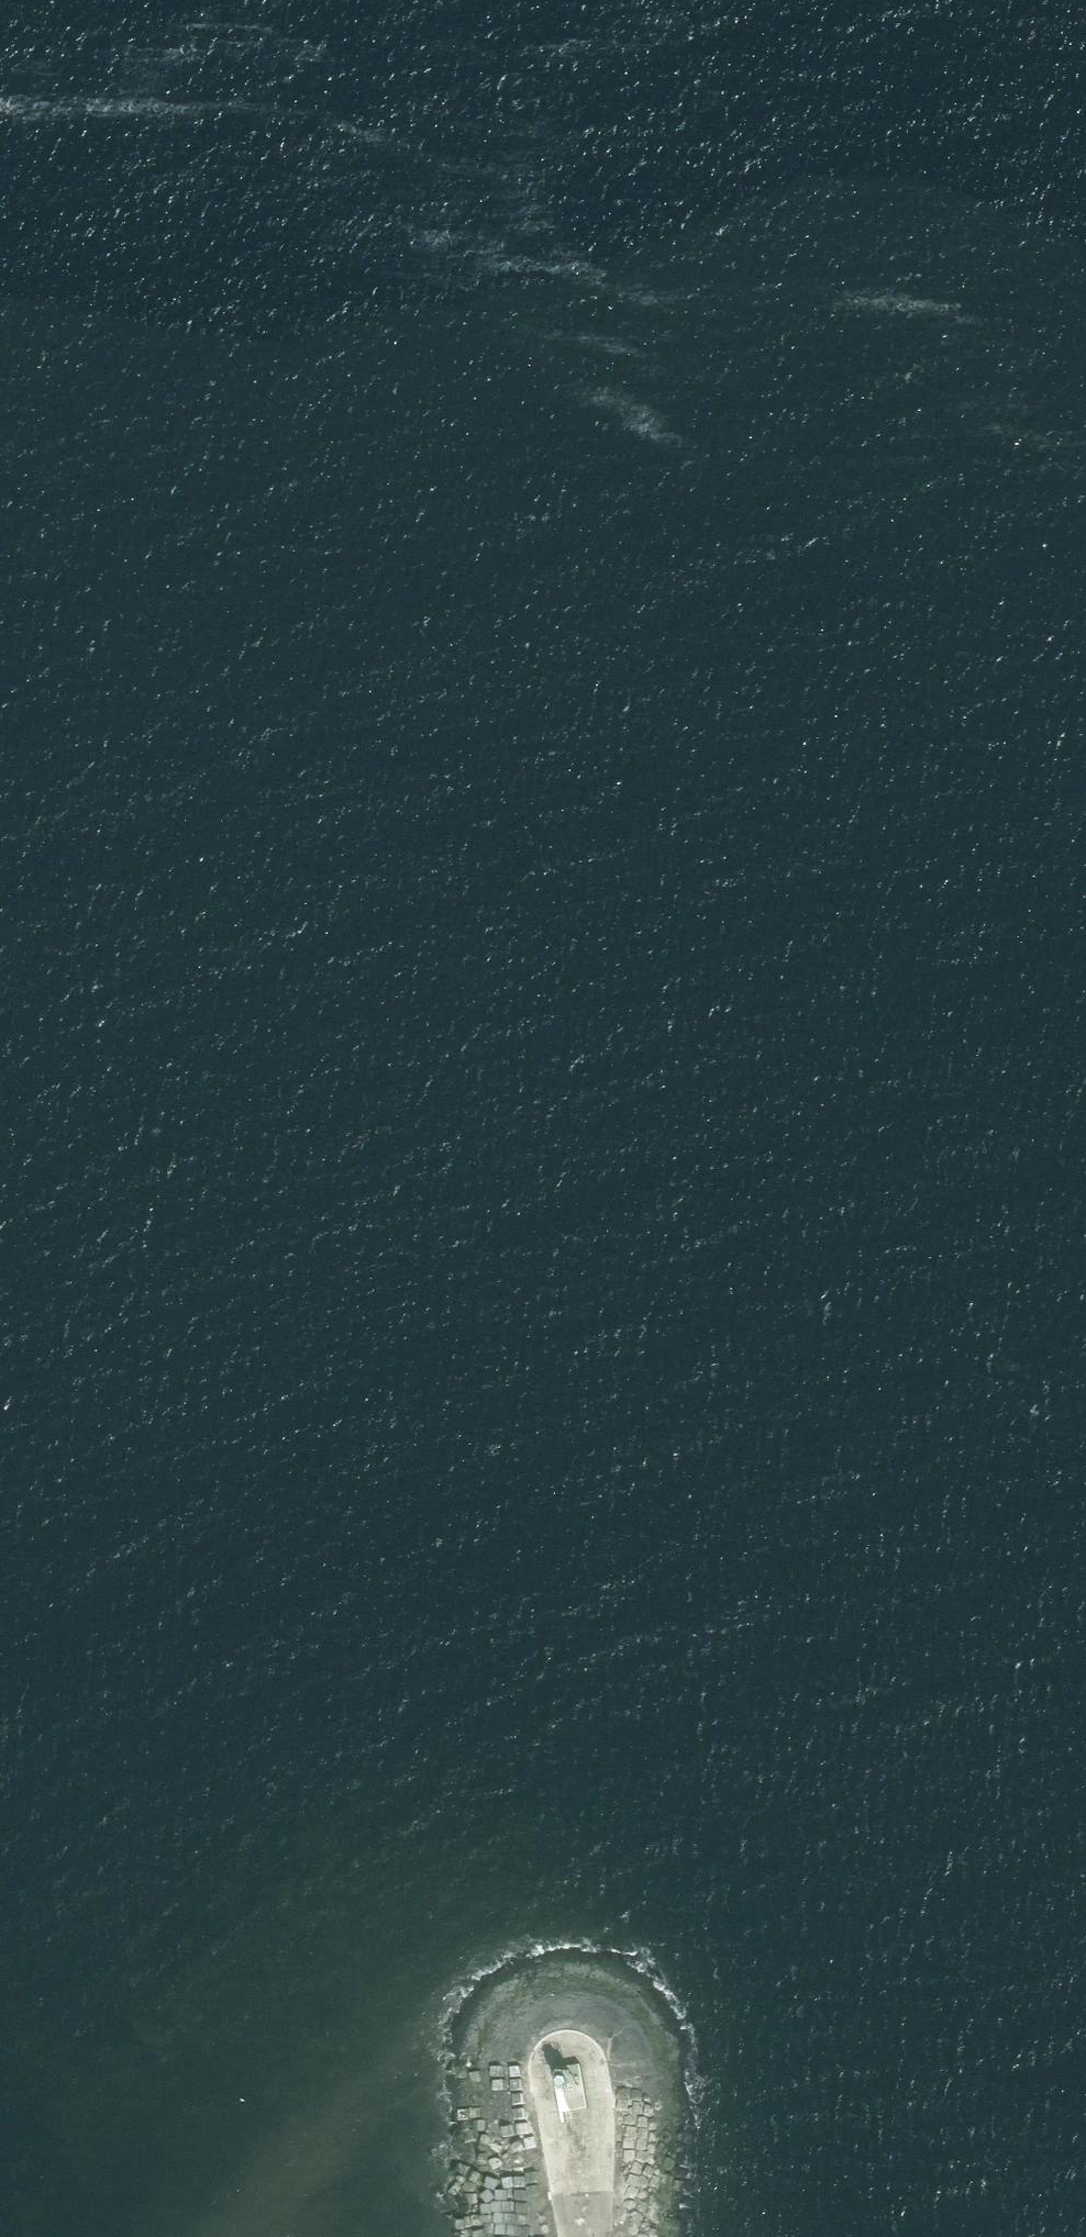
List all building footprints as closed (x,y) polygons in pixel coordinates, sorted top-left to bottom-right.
[(580,2062),(554,2066),(561,2113),(563,2123),(567,2122),(565,2112),(589,2108),(580,2062)]
